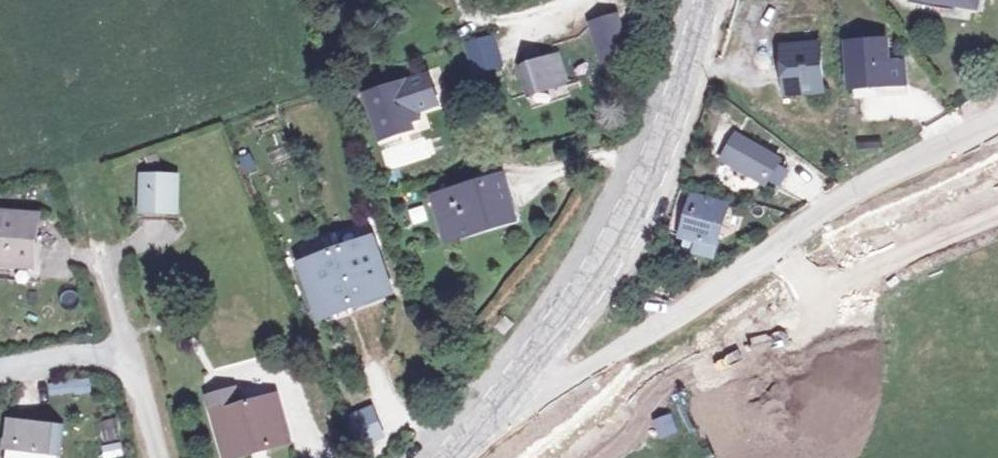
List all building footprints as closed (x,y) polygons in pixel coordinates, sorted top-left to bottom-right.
[(595,45),(621,37),(614,13),(588,21),(595,45)] [(890,57),(888,33),(843,37),(847,89),(908,84),(905,55),(890,57)] [(466,37),(468,72),(500,69),(497,35),(466,37)] [(595,45),(598,56),(624,49),(621,37),(595,45)] [(825,42),(787,42),(788,92),(827,90),(825,42)] [(519,56),(529,89),(563,77),(553,44),(519,56)] [(433,74),(369,94),(384,139),(401,134),(399,126),(414,121),(423,119),(420,110),(442,104),(433,74)] [(417,129),(414,121),(399,126),(401,134),(417,129)] [(770,155),(737,137),(725,158),(758,175),(770,155)] [(171,176),(138,175),(137,207),(170,208),(171,176)] [(501,190),(439,209),(451,246),(513,227),(501,190)] [(730,205),(688,193),(677,231),(693,235),(687,256),(714,264),(730,205)] [(33,254),(35,206),(0,204),(0,251),(33,254)] [(364,244),(303,264),(323,319),(382,297),(364,244)] [(626,307),(617,314),(624,325),(636,315),(626,307)] [(51,387),(74,385),(75,388),(89,387),(89,384),(88,374),(50,377),(51,387)] [(233,383),(205,390),(225,457),(291,438),(285,411),(272,413),(267,392),(237,399),(233,383)] [(671,412),(652,420),(661,441),(680,432),(671,412)] [(112,413),(97,415),(100,434),(115,432),(112,413)] [(16,414),(14,435),(3,435),(0,455),(29,457),(54,457),(60,419),(16,414)] [(123,455),(119,440),(99,445),(102,457),(111,457),(123,455)]
